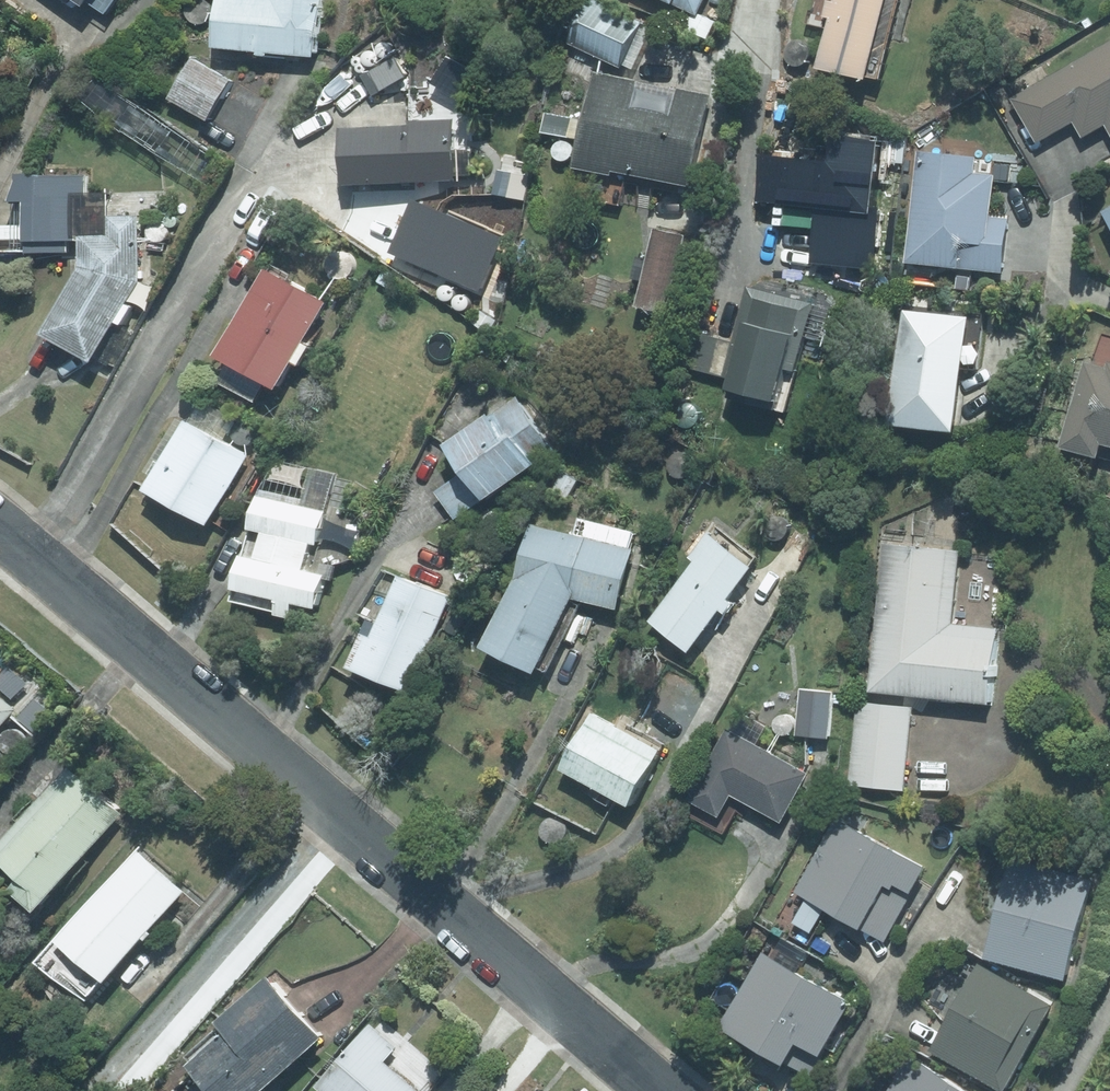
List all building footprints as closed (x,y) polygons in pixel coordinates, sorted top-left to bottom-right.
[(271,55),(279,56),(279,53),(326,56),(330,0),(232,0),(229,47),(272,50),(271,55)] [(707,14),(714,0),(676,0),(707,14)] [(841,17),(832,68),(888,77),(900,0),(845,0),(844,2),(834,0),(831,16),(841,17)] [(599,2),(579,45),(630,68),(649,26),(599,2)] [(1022,99),(1048,143),(1083,122),(1092,138),(1109,127),(1109,48),(1022,99)] [(201,59),(178,98),(218,121),(241,82),(201,59)] [(606,73),(587,169),(624,176),(625,169),(702,185),(721,96),(606,73)] [(424,126),(359,128),(361,184),(466,181),(464,121),(424,122),(424,126)] [(1001,216),(1005,174),(982,172),(984,158),(925,151),(912,262),(1012,273),(1018,218),(1001,216)] [(93,268),(59,335),(110,361),(131,321),(134,324),(143,308),(138,305),(143,294),(150,281),(147,215),(120,216),(119,193),(94,194),(96,234),(92,234),(93,268)] [(662,229),(647,311),(680,318),(696,234),(662,229)] [(390,257),(418,273),(432,250),(405,232),(390,257)] [(237,355),(241,357),(227,385),(263,402),(276,378),(295,388),(308,362),(315,365),(325,345),(319,343),(340,300),(280,270),(237,355)] [(390,270),(384,282),(396,289),(403,277),(390,270)] [(740,379),(735,398),(797,413),(824,303),(755,287),(741,342),(705,333),(697,368),(740,379)] [(913,312),(907,428),(974,431),(980,316),(913,312)] [(548,343),(542,356),(559,362),(564,350),(548,343)] [(504,357),(513,362),(520,350),(510,345),(504,357)] [(1109,458),(1109,369),(1100,366),(1076,448),(1109,458)] [(524,399),(455,448),(472,473),(444,492),(464,520),(500,494),(503,499),(553,463),(550,459),(562,451),(524,399)] [(195,421),(160,490),(223,522),(258,454),(195,421)] [(569,473),(559,491),(573,500),(584,482),(569,473)] [(272,496),(263,527),(279,532),(271,560),(259,556),(250,587),(291,599),(287,614),(301,618),(307,601),(330,608),(338,579),(311,571),(320,543),(326,546),(336,515),(272,496)] [(498,648),(554,672),(587,598),(630,609),(644,550),(637,548),(641,531),(588,517),(583,535),(542,525),(526,586),(498,648)] [(743,599),(763,572),(714,535),(696,558),(701,562),(659,620),(704,653),(737,609),(742,613),(749,604),(743,599)] [(894,544),(879,690),(1004,703),(1011,630),(961,625),(969,552),(894,544)] [(382,620),(365,669),(427,690),(459,598),(407,579),(392,623),(382,620)] [(26,707),(0,687),(0,740),(26,707)] [(809,690),(807,737),(841,739),(843,691),(809,690)] [(861,703),(853,785),(913,791),(921,709),(861,703)] [(766,746),(775,728),(748,712),(700,800),(731,816),(744,795),(794,822),(820,776),(766,746)] [(600,714),(573,770),(647,807),(674,751),(600,714)] [(39,877),(29,890),(55,911),(134,812),(78,767),(9,853),(39,877)] [(844,817),(805,889),(881,931),(879,933),(895,942),(922,892),(926,894),(940,870),(844,817)] [(163,931),(195,891),(145,851),(74,939),(126,981),(160,938),(163,941),(168,934),(163,931)] [(1014,892),(996,960),(1076,981),(1102,881),(1018,860),(1014,874),(998,870),(993,887),(1014,892)] [(771,955),(733,1025),(824,1074),(836,1052),(838,1053),(864,1005),(771,955)] [(942,1050),(1017,1090),(1018,1090),(1063,1007),(987,966),(942,1050)] [(209,1066),(232,1090),(284,1090),(339,1038),(282,977),(235,1020),(245,1032),(209,1066)] [(396,1061),(408,1049),(383,1027),(333,1084),(324,1076),(311,1090),(431,1090),(396,1061)] [(898,1090),(971,1090),(919,1058),(898,1090)]
